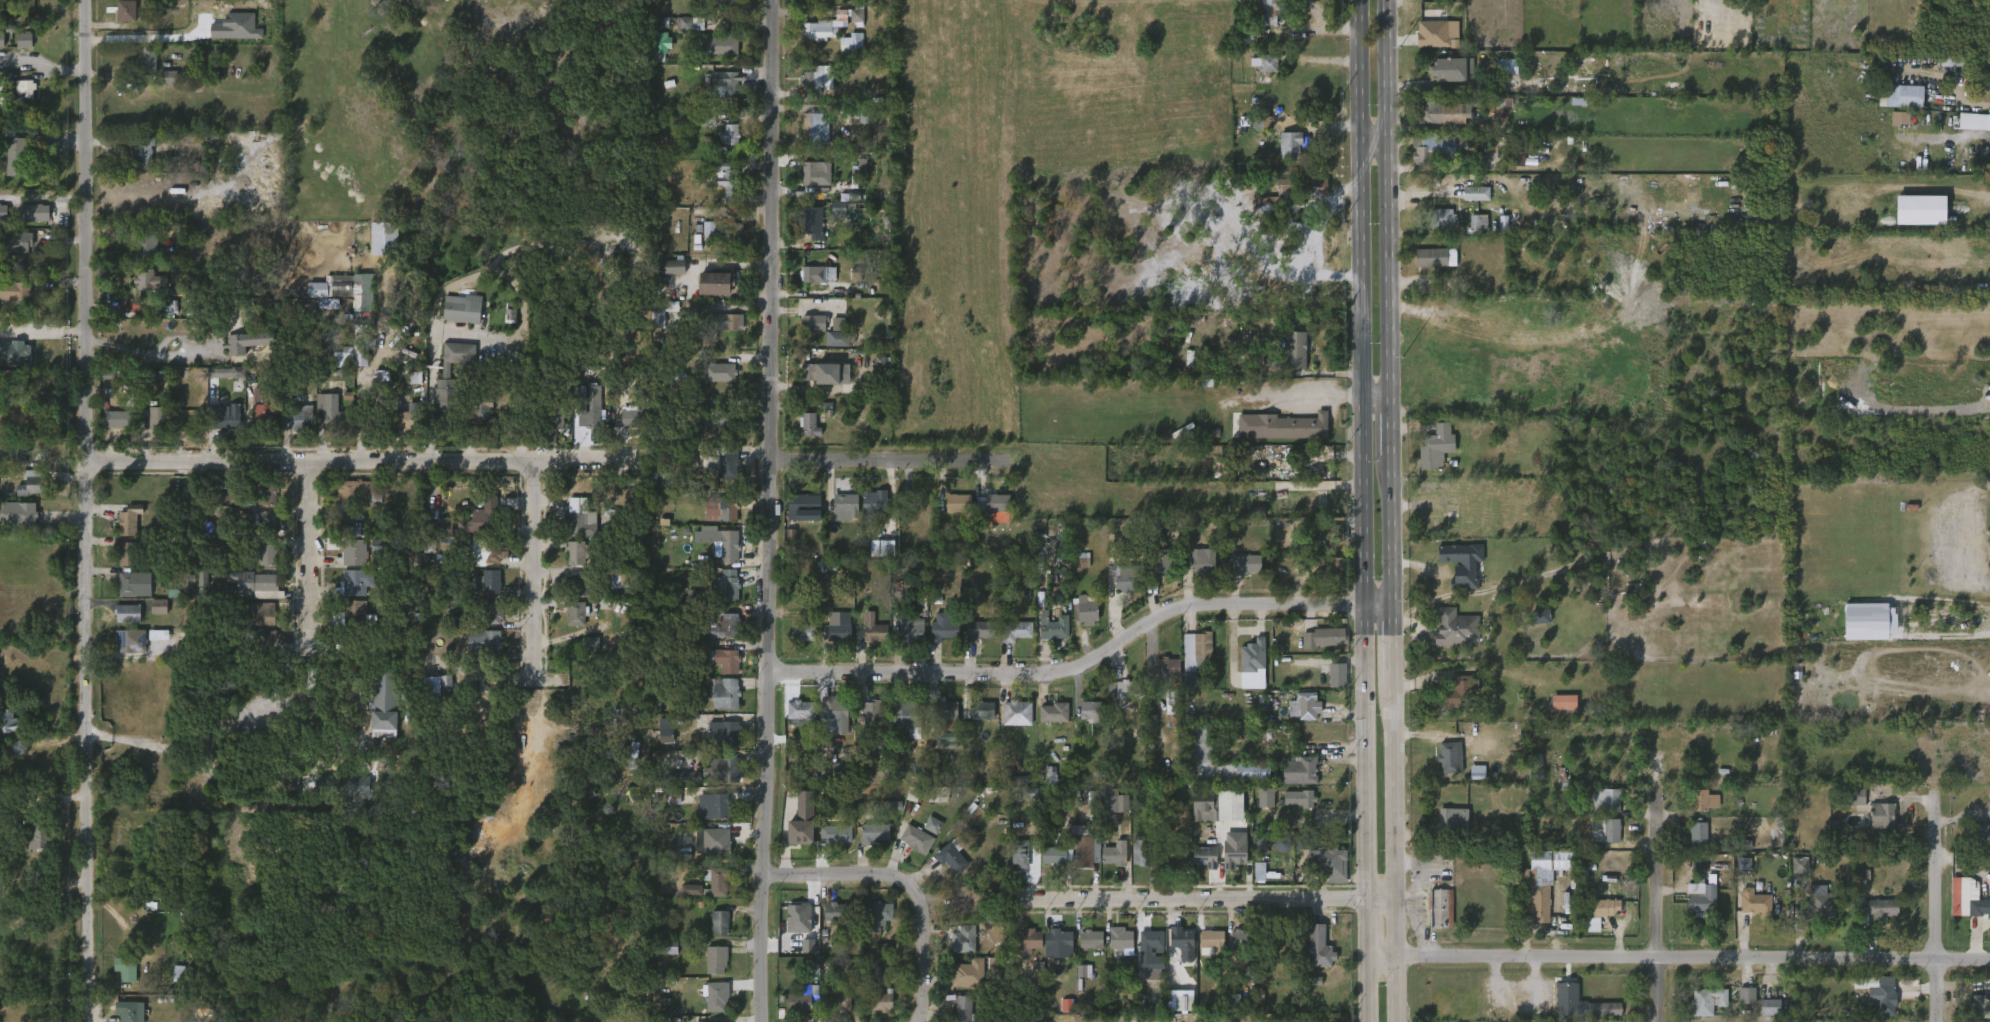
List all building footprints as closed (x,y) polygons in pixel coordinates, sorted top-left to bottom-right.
[(116,21),(114,21),(115,0),(133,0),(133,21),(116,21)] [(711,12),(729,11),(728,0),(710,0),(711,12)] [(1265,2),(1265,0),(1283,0),(1283,9),(1273,9),(1273,14),(1275,14),(1276,24),(1261,24),(1261,14),(1264,14),(1264,7),(1262,7),(1262,2),(1265,2)] [(862,5),(862,8),(863,8),(863,23),(861,23),(861,26),(854,26),(854,22),(848,22),(848,27),(838,27),(838,37),(826,37),(826,41),(797,38),(797,22),(815,23),(815,19),(835,19),(835,9),(849,9),(853,8),(853,5),(862,5)] [(1272,8),(1256,9),(1257,35),(1272,35),(1272,8)] [(130,10),(111,10),(111,32),(131,32),(130,10)] [(844,32),(857,32),(857,20),(844,19),(844,32)] [(793,32),(794,50),(821,50),(821,47),(831,47),(831,37),(842,37),(842,20),(829,20),(830,31),(793,32)] [(670,41),(691,41),(691,27),(670,27),(670,41)] [(1451,31),(1411,31),(1411,57),(1452,57),(1451,31)] [(853,52),(840,52),(840,38),(850,37),(850,33),(862,33),(862,49),(853,50),(853,52)] [(736,38),(736,41),(740,41),(740,54),(707,55),(707,50),(704,50),(704,38),(736,38)] [(695,48),(696,64),(731,64),(731,42),(716,43),(716,47),(695,48)] [(27,43),(11,44),(12,58),(28,58),(27,43)] [(834,48),(834,61),(857,60),(857,43),(844,43),(844,47),(834,48)] [(141,72),(140,72),(140,57),(144,57),(144,46),(158,46),(157,72),(141,72)] [(1971,66),(1940,66),(1940,53),(1971,54),(1971,66)] [(1277,72),(1260,72),(1260,54),(1281,54),(1281,59),(1277,59),(1277,72)] [(151,81),(151,57),(137,58),(137,68),(133,68),(133,82),(151,81)] [(1474,65),(1474,81),(1436,81),(1436,73),(1430,73),(1430,65),(1436,65),(1436,58),(1474,58),(1474,65)] [(822,65),(822,87),(813,87),(813,93),(802,93),(802,83),(798,83),(798,75),(802,75),(802,70),(814,71),(814,65),(822,65)] [(1270,82),(1271,67),(1244,67),(1244,76),(1254,76),(1254,82),(1270,82)] [(1429,91),(1466,92),(1467,69),(1429,68),(1429,76),(1422,76),(1422,85),(1429,85),(1429,91)] [(1511,84),(1510,70),(1491,71),(1492,84),(1511,84)] [(742,75),(741,81),(737,80),(737,97),(723,97),(723,85),(711,85),(712,71),(737,72),(737,75),(742,75)] [(707,83),(707,108),(734,108),(734,82),(707,83)] [(1924,106),(1880,105),(1881,84),(1924,85),(1924,106)] [(30,90),(10,91),(10,104),(19,103),(19,108),(31,108),(30,90)] [(1511,97),(1510,107),(1470,106),(1471,95),(1511,97)] [(1872,116),(1916,117),(1917,96),(1873,95),(1872,116)] [(1462,102),(1462,124),(1413,123),(1414,103),(1424,103),(1424,101),(1440,103),(1440,102),(1462,102)] [(822,113),(821,117),(828,117),(827,143),(802,143),(803,128),(800,128),(800,125),(802,125),(802,113),(822,113)] [(1458,134),(1458,115),(1410,115),(1410,134),(1458,134)] [(1884,135),(1903,136),(1903,122),(1884,121),(1884,135)] [(738,123),(738,132),(740,132),(740,136),(738,136),(738,144),(726,144),(726,152),(716,151),(716,142),(719,142),(719,130),(724,130),(724,123),(738,123)] [(1980,124),(1952,123),(1952,139),(1980,140),(1980,124)] [(822,153),(823,128),(797,127),(796,152),(822,153)] [(12,131),(12,137),(23,137),(23,176),(3,175),(3,155),(0,155),(0,131),(12,131)] [(1297,158),(1278,158),(1278,132),(1300,131),(1300,144),(1297,144),(1297,158)] [(1468,136),(1467,150),(1454,150),(1454,156),(1440,156),(1440,149),(1427,149),(1427,164),(1413,163),(1413,159),(1410,159),(1410,151),(1413,151),(1413,146),(1410,146),(1411,135),(1468,136)] [(1989,155),(1989,170),(1984,170),(1985,157),(1980,157),(1980,136),(1989,136),(1989,144),(1989,155)] [(153,145),(152,165),(144,165),(144,162),(136,162),(136,146),(142,144),(142,137),(156,137),(155,145),(153,145)] [(1294,168),(1294,142),(1273,143),(1274,169),(1294,168)] [(1407,146),(1406,174),(1421,174),(1421,166),(1447,166),(1448,147),(1407,146)] [(1980,146),(1972,147),(1973,168),(1981,167),(1980,146)] [(1533,153),(1532,165),(1523,164),(1523,166),(1508,165),(1510,149),(1533,153)] [(128,153),(129,173),(147,173),(147,152),(128,153)] [(732,168),(732,169),(743,169),(743,184),(741,184),(741,204),(727,204),(728,184),(718,184),(718,162),(732,162),(732,168)] [(829,162),(829,185),(801,185),(800,174),(802,174),(802,162),(829,162)] [(824,195),(824,172),(796,172),(796,195),(824,195)] [(712,195),(718,195),(719,213),(729,213),(728,179),(711,179),(712,195)] [(1292,195),(1292,205),(1315,204),(1314,210),(1303,209),(1303,207),(1292,208),(1292,216),(1305,216),(1305,238),(1285,239),(1284,211),(1278,211),(1278,242),(1258,243),(1257,197),(1278,197),(1278,179),(1327,179),(1327,195),(1292,195)] [(1488,200),(1462,200),(1462,186),(1488,186),(1488,200)] [(1457,211),(1483,210),(1483,196),(1457,197),(1457,211)] [(41,204),(41,206),(48,206),(48,221),(20,221),(20,204),(34,206),(34,204),(41,204)] [(821,207),(821,223),(823,223),(823,226),(821,226),(821,233),(824,233),(824,240),(810,240),(810,233),(802,233),(802,228),(798,228),(798,218),(802,218),(802,207),(821,207)] [(1451,208),(1451,214),(1455,214),(1456,221),(1451,221),(1451,227),(1429,228),(1428,208),(1451,208)] [(847,213),(825,212),(825,224),(846,225),(847,213)] [(43,215),(16,214),(16,230),(43,231),(43,215)] [(1494,214),(1494,229),(1468,228),(1468,214),(1494,214)] [(1448,218),(1426,218),(1426,237),(1448,237),(1448,218)] [(724,219),(724,223),(730,223),(730,220),(734,220),(735,223),(742,223),(742,234),(738,234),(738,240),(723,240),(723,237),(715,237),(715,240),(703,241),(703,221),(724,219)] [(1488,224),(1463,225),(1464,238),(1489,238),(1488,224)] [(161,235),(161,241),(157,241),(156,259),(133,258),(134,235),(142,236),(142,231),(157,232),(157,235),(161,235)] [(30,245),(30,247),(27,247),(27,252),(9,251),(10,232),(31,233),(30,245)] [(734,234),(710,235),(711,248),(735,247),(734,234)] [(27,243),(6,242),(6,262),(27,262),(27,243)] [(1447,248),(1448,260),(1455,259),(1455,266),(1417,267),(1417,249),(1447,248)] [(130,252),(131,266),(148,265),(147,251),(130,252)] [(1409,259),(1409,277),(1448,276),(1448,269),(1441,270),(1440,259),(1409,259)] [(825,266),(835,267),(835,282),(802,282),(802,277),(799,277),(799,271),(802,271),(802,266),(825,266)] [(153,269),(153,276),(166,276),(166,288),(148,288),(148,291),(134,291),(134,282),(131,282),(131,277),(135,277),(135,272),(142,273),(142,269),(153,269)] [(679,270),(657,270),(657,284),(679,283),(679,270)] [(734,274),(734,285),(727,285),(727,295),(697,294),(697,273),(734,274)] [(796,292),(830,293),(830,277),(796,276),(796,292)] [(130,300),(161,299),(161,286),(148,286),(147,279),(133,280),(133,287),(130,287),(130,300)] [(31,301),(0,300),(0,281),(32,282),(31,301)] [(729,296),(729,284),(693,283),(693,304),(724,305),(724,296),(729,296)] [(367,284),(320,285),(321,308),(313,308),(313,319),(335,319),(335,307),(347,307),(347,324),(356,323),(357,334),(367,334),(367,284)] [(22,309),(21,292),(0,293),(0,310),(22,309)] [(482,296),(478,325),(441,321),(444,296),(464,298),(465,294),(482,296)] [(239,298),(240,313),(247,312),(248,325),(241,325),(241,334),(243,334),(245,355),(243,355),(244,362),(227,363),(223,299),(239,298)] [(171,301),(171,307),(175,307),(175,313),(172,313),(172,318),(162,318),(162,314),(152,315),(152,301),(171,301)] [(663,328),(652,328),(653,304),(666,304),(665,328),(663,328)] [(171,324),(171,311),(158,310),(157,324),(171,324)] [(738,323),(738,331),(714,329),(715,324),(712,324),(712,317),(714,317),(714,314),(741,314),(741,323),(738,323)] [(825,331),(802,331),(802,316),(828,315),(828,322),(824,322),(825,331)] [(737,340),(737,324),(705,324),(705,340),(737,340)] [(819,341),(819,325),(795,325),(795,342),(819,341)] [(703,346),(666,346),(666,331),(703,331),(703,346)] [(1306,331),(1306,368),(1305,368),(1305,371),(1290,371),(1290,368),(1285,368),(1285,332),(1306,331)] [(848,346),(825,346),(825,332),(849,332),(848,346)] [(29,364),(0,364),(0,357),(0,342),(13,342),(13,340),(25,340),(25,345),(32,345),(32,362),(29,362),(29,364)] [(222,344),(223,356),(224,366),(240,365),(240,356),(267,355),(266,342),(222,344)] [(473,362),(473,365),(443,364),(444,343),(474,345),(473,362)] [(1262,364),(1236,364),(1236,350),(1261,349),(1262,364)] [(742,363),(742,381),(738,381),(738,389),(711,390),(710,373),(709,373),(708,368),(710,368),(710,367),(719,367),(719,351),(739,351),(739,363),(742,363)] [(469,374),(470,354),(438,353),(438,373),(469,374)] [(329,358),(328,374),(359,377),(361,361),(329,358)] [(824,364),(824,380),(816,380),(816,383),(811,383),(811,380),(802,379),(802,368),(803,368),(803,364),(824,364)] [(456,389),(454,431),(432,431),(433,389),(436,389),(437,367),(449,367),(449,379),(453,379),(453,388),(456,389)] [(833,373),(796,374),(797,390),(809,389),(809,394),(833,394),(833,373)] [(239,387),(239,377),(202,378),(202,388),(239,387)] [(384,380),(367,380),(368,392),(384,392),(384,380)] [(363,432),(362,432),(362,405),(367,405),(367,391),(385,391),(385,405),(380,405),(379,432),(363,432)] [(336,397),(336,412),(347,412),(346,430),(323,430),(323,428),(315,427),(315,394),(336,394),(336,397)] [(492,407),(492,416),(501,416),(501,432),(466,431),(466,416),(474,416),(474,407),(472,407),(472,396),(494,396),(494,407),(492,407)] [(555,431),(554,444),(545,443),(545,437),(535,437),(535,424),(538,424),(539,397),(555,397),(555,405),(563,405),(563,431),(555,431)] [(241,403),(241,429),(230,429),(230,431),(222,431),(222,428),(208,428),(208,406),(219,406),(219,403),(227,403),(227,406),(232,406),(232,403),(241,403)] [(253,430),(251,430),(251,405),(275,406),(275,430),(253,430)] [(311,405),(310,429),(299,429),(299,432),(291,432),(291,429),(286,429),(287,405),(311,405)] [(601,406),(600,431),(590,431),(590,427),(572,426),(572,415),(577,415),(577,412),(583,412),(584,406),(601,406)] [(164,433),(147,432),(147,407),(164,408),(164,433)] [(626,409),(626,410),(643,411),(642,427),(621,427),(621,409),(626,409)] [(724,410),(724,413),(728,413),(728,429),(715,429),(715,434),(706,434),(706,422),(712,422),(712,409),(724,410)] [(104,427),(103,427),(103,411),(131,411),(131,428),(104,427)] [(410,428),(410,432),(402,432),(402,429),(397,429),(397,412),(418,412),(418,429),(410,428)] [(822,426),(825,426),(826,413),(814,412),(813,420),(822,420),(822,426)] [(815,413),(816,428),(821,428),(821,436),(804,437),(803,429),(802,430),(802,427),(799,428),(799,418),(802,418),(802,414),(815,413)] [(1275,414),(1275,418),(1316,418),(1316,422),(1321,422),(1321,434),(1317,434),(1317,438),(1236,438),(1236,414),(1275,414)] [(635,420),(616,419),(615,438),(635,438),(635,420)] [(124,421),(100,421),(100,437),(124,437),(124,421)] [(408,439),(408,422),(389,421),(389,439),(408,439)] [(815,446),(815,437),(810,437),(810,423),(796,423),(796,446),(815,446)] [(1441,426),(1443,461),(1436,461),(1437,469),(1420,470),(1419,446),(1422,446),(1422,436),(1430,436),(1429,426),(1441,426)] [(700,430),(701,442),(723,441),(722,428),(700,430)] [(26,443),(26,449),(30,449),(30,454),(26,454),(26,461),(10,461),(11,449),(8,449),(8,444),(11,444),(11,443),(26,443)] [(736,459),(739,460),(738,467),(737,467),(737,479),(712,478),(713,455),(723,455),(723,448),(736,448),(736,459)] [(21,455),(0,454),(0,470),(20,471),(21,455)] [(46,477),(46,481),(48,481),(48,491),(46,491),(46,493),(29,493),(29,496),(18,496),(18,485),(28,485),(28,477),(46,477)] [(280,481),(280,492),(277,492),(277,505),(259,505),(259,502),(255,502),(255,480),(280,481)] [(374,480),(374,494),(380,494),(380,501),(368,501),(368,494),(357,494),(357,504),(353,504),(353,515),(336,515),(336,503),(340,503),(340,492),(337,492),(338,484),(340,484),(340,480),(374,480)] [(1317,488),(1325,489),(1326,509),(1317,509),(1317,515),(1285,516),(1284,482),(1317,481),(1317,488)] [(996,493),(996,495),(1008,494),(1009,511),(985,512),(984,509),(975,509),(975,497),(984,496),(984,493),(996,493)] [(820,495),(819,523),(794,522),(796,494),(820,495)] [(844,494),(844,495),(857,495),(858,518),(833,518),(833,494),(844,494)] [(887,494),(887,508),(894,508),(894,517),(883,517),(883,513),(872,513),(872,519),(862,519),(862,495),(887,494)] [(970,511),(945,511),(945,494),(970,494),(970,511)] [(271,514),(270,496),(250,496),(250,504),(247,504),(247,515),(271,514)] [(499,508),(500,534),(475,534),(473,509),(484,509),(484,497),(499,497),(499,508)] [(737,507),(737,509),(735,509),(734,521),(704,520),(705,497),(735,498),(735,502),(737,502),(737,507)] [(33,510),(34,511),(34,517),(33,517),(33,526),(0,526),(0,502),(33,502),(33,510)] [(852,504),(828,504),(828,530),(852,530),(852,504)] [(883,505),(857,504),(856,522),(882,524),(883,505)] [(940,505),(940,522),(965,521),(965,504),(940,505)] [(1004,504),(979,504),(979,522),(1004,522),(1004,504)] [(132,515),(132,537),(115,537),(116,524),(113,524),(113,518),(115,518),(115,513),(123,513),(123,505),(139,505),(139,515),(132,515)] [(615,505),(615,509),(619,509),(619,518),(625,518),(625,524),(619,524),(619,529),(602,529),(602,516),(606,516),(606,509),(610,509),(610,505),(615,505)] [(276,511),(275,535),(258,535),(258,524),(247,524),(247,512),(276,511)] [(587,514),(587,524),(595,524),(594,534),(570,536),(570,524),(568,524),(568,517),(570,517),(570,511),(587,512),(587,514)] [(699,531),(731,531),(731,512),(700,511),(699,531)] [(590,545),(589,528),(582,528),(582,521),(561,522),(561,545),(590,545)] [(1343,525),(1343,533),(1346,533),(1346,544),(1319,543),(1319,546),(1312,546),(1312,532),(1323,532),(1323,524),(1343,525)] [(359,526),(359,527),(371,527),(371,536),(333,536),(333,526),(359,526)] [(447,528),(430,528),(430,543),(447,543),(447,528)] [(463,530),(452,530),(452,541),(463,541),(463,530)] [(736,538),(738,539),(738,545),(740,545),(740,551),(738,551),(738,563),(720,563),(720,549),(716,549),(716,540),(720,540),(720,531),(737,531),(736,538)] [(364,565),(342,565),(342,538),(365,539),(364,565)] [(396,553),(374,553),(374,539),(406,540),(405,548),(396,548),(396,553)] [(502,540),(502,551),(510,551),(510,558),(502,558),(502,563),(475,563),(476,540),(502,540)] [(583,540),(583,544),(591,544),(591,557),(584,557),(584,564),(567,564),(567,540),(583,540)] [(271,541),(271,544),(277,544),(276,566),(260,565),(260,545),(262,545),(262,541),(271,541)] [(137,543),(137,566),(120,566),(120,554),(117,554),(117,547),(120,547),(120,542),(137,543)] [(1161,573),(1151,573),(1152,549),(1169,549),(1169,573),(1161,573)] [(1192,575),(1191,575),(1191,549),(1216,549),(1216,575),(1192,575)] [(579,551),(561,551),(562,575),(579,574),(579,551)] [(114,576),(128,576),(128,553),(113,553),(114,576)] [(254,575),(270,575),(270,554),(254,554),(254,575)] [(337,575),(360,575),(360,555),(337,555),(337,575)] [(1229,573),(1227,573),(1227,555),(1258,555),(1258,573),(1229,573)] [(1431,555),(1432,572),(1446,572),(1446,599),(1470,599),(1469,571),(1476,571),(1476,555),(1431,555)] [(477,572),(501,572),(501,557),(477,557),(477,572)] [(1342,557),(1342,581),(1324,581),(1324,576),(1321,576),(1321,565),(1323,565),(1323,557),(1342,557)] [(1072,577),(1083,577),(1083,563),(1072,563),(1072,577)] [(1131,591),(1114,591),(1113,565),(1136,564),(1137,591),(1131,591)] [(1225,583),(1255,582),(1255,564),(1224,565),(1225,583)] [(1164,586),(1164,566),(1147,566),(1147,587),(1164,586)] [(342,599),(330,598),(330,587),(341,588),(342,567),(372,568),(372,586),(365,585),(365,595),(342,595),(342,599)] [(735,575),(737,576),(737,582),(739,582),(739,588),(737,588),(737,600),(720,600),(720,587),(712,587),(712,576),(721,576),(721,568),(735,568),(735,575)] [(495,589),(495,594),(481,594),(481,592),(472,592),(473,575),(481,575),(481,569),(498,569),(498,589),(495,589)] [(204,570),(204,612),(197,612),(196,582),(186,582),(185,574),(196,574),(196,570),(204,570)] [(255,571),(255,574),(280,574),(280,591),(286,591),(286,599),(255,599),(255,594),(239,594),(239,583),(230,583),(230,571),(255,571)] [(153,573),(152,597),(120,596),(120,584),(119,584),(120,572),(153,573)] [(596,572),(595,596),(570,595),(571,583),(568,583),(568,577),(571,577),(571,572),(596,572)] [(1109,577),(1109,600),(1127,601),(1128,577),(1109,577)] [(731,611),(732,579),(716,579),(716,587),(708,587),(707,597),(716,598),(715,611),(731,611)] [(579,604),(579,582),(562,581),(561,604),(579,604)] [(146,582),(113,582),(113,606),(146,606),(146,582)] [(232,603),(248,603),(248,605),(273,605),(273,582),(219,582),(219,591),(232,591),(232,603)] [(1089,594),(1089,597),(1099,597),(1099,602),(1101,602),(1102,621),(1097,622),(1097,627),(1087,627),(1087,622),(1076,621),(1074,599),(1081,598),(1081,595),(1089,594)] [(365,599),(365,613),(375,613),(375,627),(328,628),(328,614),(336,614),(336,611),(343,611),(343,600),(365,599)] [(502,601),(502,612),(505,612),(505,619),(502,619),(502,624),(485,624),(485,601),(502,601)] [(584,625),(567,625),(567,601),(584,602),(583,605),(588,605),(588,612),(584,612),(584,625)] [(276,609),(276,626),(255,626),(255,614),(252,614),(253,602),(276,603),(276,609)] [(142,607),(142,624),(118,623),(119,615),(115,615),(116,605),(142,605),(142,607)] [(722,612),(737,613),(737,619),(740,619),(740,624),(737,624),(737,636),(710,636),(710,622),(697,622),(697,606),(722,606),(722,612)] [(1090,606),(1072,606),(1072,634),(1091,634),(1090,606)] [(1454,607),(1454,616),(1477,615),(1478,642),(1469,642),(1469,646),(1433,646),(1433,631),(1435,631),(1435,626),(1436,626),(1436,607),(1454,607)] [(949,610),(949,622),(958,622),(958,640),(941,639),(941,644),(930,643),(930,623),(935,623),(935,614),(940,614),(940,610),(949,610)] [(495,634),(495,611),(479,611),(479,634),(495,634)] [(579,636),(579,612),(561,611),(561,636),(579,636)] [(270,612),(247,612),(247,636),(270,636),(270,612)] [(874,612),(873,625),(888,625),(888,642),(863,642),(864,612),(874,612)] [(110,615),(110,632),(135,632),(134,614),(110,615)] [(1068,615),(1068,639),(1055,639),(1055,641),(1039,641),(1039,617),(1048,617),(1048,621),(1058,621),(1058,615),(1068,615)] [(1526,634),(1544,633),(1543,619),(1525,619),(1526,634)] [(882,634),(868,634),(868,620),(858,620),(858,652),(882,652),(882,634)] [(924,624),(923,642),(914,642),(914,645),(904,645),(904,642),(899,641),(900,625),(912,625),(913,620),(918,620),(918,624),(924,624)] [(976,643),(966,643),(966,622),(995,622),(995,637),(976,637),(976,643)] [(1008,643),(1004,643),(1004,623),(1032,623),(1032,639),(1015,639),(1015,643),(1008,643)] [(798,624),(798,625),(815,625),(814,641),(802,641),(802,644),(797,644),(797,641),(791,641),(791,625),(798,624)] [(850,625),(850,642),(838,641),(838,647),(826,646),(827,624),(850,625)] [(1345,628),(1345,635),(1348,635),(1348,645),(1321,645),(1321,628),(1345,628)] [(133,653),(118,653),(117,631),(147,630),(147,649),(136,649),(136,653),(133,653)] [(1211,630),(1210,657),(1197,657),(1197,666),(1203,667),(1203,671),(1197,671),(1196,689),(1183,689),(1184,633),(1201,634),(1201,630),(1211,630)] [(502,631),(502,642),(505,642),(505,650),(501,650),(501,656),(480,656),(480,662),(471,662),(471,653),(469,653),(469,631),(502,631)] [(960,652),(972,652),(972,647),(982,647),(983,632),(961,631),(960,652)] [(1009,648),(1027,647),(1026,631),(998,632),(999,653),(1009,652),(1009,648)] [(809,650),(809,633),(786,634),(787,650),(809,650)] [(845,634),(822,633),(821,652),(845,652),(845,634)] [(894,634),(894,652),(918,652),(918,634),(894,634)] [(1264,635),(1264,688),(1241,688),(1240,646),(1247,646),(1247,642),(1256,642),(1256,635),(1264,635)] [(1297,639),(1297,657),(1341,656),(1340,638),(1297,639)] [(110,661),(140,661),(140,641),(110,642),(110,661)] [(592,662),(593,647),(578,646),(578,661),(592,662)] [(737,650),(737,654),(739,654),(739,660),(737,660),(737,673),(720,672),(720,663),(706,662),(707,650),(737,649),(737,650)] [(1168,655),(1168,658),(1180,658),(1179,675),(1169,675),(1169,680),(1156,680),(1156,658),(1161,658),(1161,655),(1168,655)] [(1342,662),(1343,663),(1343,688),(1326,687),(1326,674),(1320,674),(1321,665),(1327,665),(1327,657),(1342,658),(1342,662)] [(707,674),(715,674),(715,684),(733,684),(732,660),(707,660),(707,674)] [(316,667),(314,698),(311,697),(311,702),(307,702),(307,698),(303,698),(305,667),(316,667)] [(1150,669),(1150,686),(1174,686),(1174,668),(1150,669)] [(396,673),(394,737),(369,736),(372,672),(396,673)] [(439,699),(421,699),(420,676),(450,674),(453,696),(439,697),(439,699)] [(1470,676),(1470,679),(1477,679),(1476,694),(1470,694),(1470,708),(1439,708),(1440,690),(1452,690),(1452,676),(1470,676)] [(1128,678),(1128,681),(1140,681),(1140,699),(1114,699),(1114,696),(1110,696),(1110,683),(1116,683),(1116,680),(1122,680),(1122,678),(1128,678)] [(740,687),(740,691),(744,691),(744,697),(741,697),(741,710),(716,709),(716,698),(707,698),(708,679),(740,679),(740,687)] [(972,687),(972,701),(994,701),(994,718),(963,716),(963,687),(972,687)] [(707,719),(733,718),(732,688),(700,688),(700,708),(707,708),(707,719)] [(1110,709),(1125,708),(1125,690),(1110,690),(1110,709)] [(1314,699),(1316,707),(1314,707),(1314,711),(1317,711),(1316,719),(1299,718),(1299,700),(1296,699),(1296,691),(1316,691),(1316,699),(1314,699)] [(945,696),(945,702),(958,702),(958,718),(934,718),(935,701),(939,702),(939,696),(945,696)] [(834,699),(834,701),(847,702),(847,712),(840,712),(840,732),(823,732),(824,701),(825,701),(825,698),(834,699)] [(881,698),(881,724),(865,724),(865,714),(862,714),(862,704),(864,704),(864,700),(872,701),(872,698),(881,698)] [(801,699),(800,701),(815,702),(815,724),(804,724),(804,718),(787,717),(787,701),(793,701),(793,699),(801,699)] [(920,701),(919,727),(895,727),(896,701),(901,701),(901,699),(909,699),(909,701),(920,701)] [(1017,700),(1016,702),(1031,702),(1030,726),(1019,726),(1020,718),(1003,718),(1003,702),(1009,702),(1009,700),(1017,700)] [(1045,721),(1039,721),(1039,704),(1052,705),(1053,701),(1068,701),(1068,722),(1045,721)] [(1105,701),(1104,718),(1098,718),(1098,723),(1092,723),(1092,718),(1079,718),(1080,701),(1105,701)] [(1282,711),(1283,726),(1292,726),(1292,730),(1314,729),(1313,709),(1311,709),(1310,701),(1290,702),(1290,710),(1282,711)] [(1570,705),(1545,704),(1545,718),(1570,719),(1570,705)] [(17,730),(0,732),(0,710),(9,708),(10,718),(13,717),(14,726),(16,725),(17,730)] [(782,728),(809,728),(809,710),(782,709),(782,728)] [(857,730),(874,731),(874,712),(857,711),(857,730)] [(1026,735),(1026,711),(998,711),(998,735),(1026,735)] [(1074,731),(1095,730),(1095,711),(1074,711),(1074,731)] [(902,746),(912,746),(913,712),(890,712),(889,737),(903,737),(902,746)] [(1033,731),(1062,732),(1062,712),(1046,712),(1046,715),(1033,715),(1033,731)] [(964,728),(982,728),(983,713),(964,713),(964,728)] [(738,723),(738,724),(741,725),(741,733),(738,733),(738,746),(708,745),(709,721),(738,720),(738,723)] [(10,741),(9,721),(0,721),(0,742),(10,741)] [(1210,722),(1211,763),(1270,761),(1270,780),(1235,780),(1235,786),(1188,788),(1186,723),(1210,722)] [(668,752),(668,727),(653,728),(654,752),(668,752)] [(702,732),(703,755),(734,754),(733,731),(702,732)] [(960,748),(930,748),(930,731),(960,731),(960,748)] [(1456,742),(1457,748),(1461,748),(1461,760),(1457,761),(1458,772),(1441,773),(1440,762),(1437,762),(1437,754),(1440,754),(1439,743),(1456,742)] [(4,755),(10,767),(22,761),(15,749),(4,755)] [(1316,763),(1317,771),(1315,771),(1315,775),(1318,775),(1318,783),(1283,784),(1282,760),(1296,760),(1296,756),(1317,756),(1318,763),(1316,763)] [(738,773),(738,782),(709,783),(709,777),(702,777),(701,767),(710,767),(709,758),(741,757),(742,773),(738,773)] [(1264,774),(1230,774),(1229,790),(1263,790),(1264,774)] [(1463,788),(1478,789),(1478,775),(1464,774),(1463,788)] [(370,775),(371,799),(361,799),(361,795),(337,795),(337,775),(370,775)] [(1040,776),(1041,794),(1051,793),(1050,776),(1040,776)] [(659,780),(658,792),(694,794),(694,782),(659,780)] [(365,786),(310,784),(309,802),(334,802),(334,798),(364,799),(365,786)] [(1272,808),(1255,808),(1256,788),(1272,789),(1272,808)] [(1311,790),(1311,797),(1314,797),(1314,802),(1311,802),(1310,809),(1299,809),(1299,806),(1282,806),(1282,791),(1311,790)] [(1610,812),(1592,812),(1592,790),(1619,790),(1619,806),(1618,806),(1618,812),(1610,812)] [(1706,790),(1706,795),(1718,795),(1718,808),(1707,808),(1707,812),(1689,811),(1690,790),(1706,790)] [(1217,792),(1218,821),(1198,820),(1198,822),(1190,822),(1190,792),(1217,792)] [(733,819),(710,818),(711,793),(733,794),(733,819)] [(1858,815),(1858,798),(1843,797),(1843,815),(1858,815)] [(1096,799),(1096,822),(1116,821),(1115,799),(1096,799)] [(1252,799),(1252,817),(1267,817),(1267,799),(1252,799)] [(1702,799),(1686,799),(1685,821),(1703,821),(1703,817),(1713,817),(1713,805),(1702,804),(1702,799)] [(806,854),(807,801),(791,800),(791,830),(782,830),(782,854),(806,854)] [(1236,800),(1212,800),(1213,823),(1221,823),(1221,828),(1237,828),(1236,800)] [(1278,816),(1307,816),(1307,801),(1278,800),(1278,816)] [(1889,802),(1889,808),(1895,808),(1895,821),(1889,821),(1889,828),(1871,828),(1871,802),(1889,802)] [(693,829),(724,828),(723,804),(692,805),(693,829)] [(1459,811),(1458,839),(1437,838),(1438,810),(1459,811)] [(1889,837),(1888,812),(1863,813),(1864,838),(1889,837)] [(1596,842),(1595,842),(1595,819),(1618,820),(1618,842),(1596,842)] [(47,847),(23,849),(21,824),(48,821),(49,833),(46,833),(47,847)] [(869,821),(869,823),(889,824),(889,839),(872,839),(872,844),(861,844),(861,823),(869,821)] [(1705,845),(1688,845),(1689,822),(1706,823),(1705,845)] [(910,824),(920,829),(920,827),(924,829),(923,832),(938,839),(929,856),(911,848),(912,846),(903,840),(910,824)] [(1989,846),(1974,846),(1974,824),(1989,824),(1989,846)] [(727,831),(729,832),(730,857),(700,858),(698,833),(713,833),(713,826),(727,825),(727,831)] [(851,826),(850,842),(831,842),(831,845),(824,845),(824,842),(819,842),(820,825),(851,826)] [(1613,851),(1613,828),(1589,829),(1590,852),(1613,851)] [(1700,831),(1683,832),(1684,854),(1700,854),(1700,831)] [(883,850),(883,834),(855,833),(855,854),(866,855),(866,849),(883,850)] [(893,851),(920,864),(928,847),(901,834),(893,851)] [(1093,834),(1092,867),(1076,866),(1076,834),(1093,834)] [(1982,834),(1968,834),(1968,850),(1981,851),(1982,834)] [(814,852),(845,851),(845,835),(814,835),(814,852)] [(1027,839),(1027,867),(1017,867),(1017,863),(1011,863),(1011,839),(1027,839)] [(1148,863),(1148,866),(1138,866),(1138,863),(1132,863),(1133,840),(1155,840),(1155,863),(1148,863)] [(1230,864),(1224,864),(1223,840),(1247,840),(1247,864),(1230,864)] [(957,850),(969,864),(955,875),(945,862),(941,865),(933,855),(950,841),(957,850)] [(1087,877),(1087,845),(1070,844),(1070,877),(1087,877)] [(1066,847),(1065,865),(1041,863),(1042,846),(1066,847)] [(1126,847),(1126,866),(1115,866),(1115,863),(1101,863),(1102,846),(1126,847)] [(1186,847),(1186,866),(1175,865),(1175,863),(1161,863),(1162,846),(1186,847)] [(1251,846),(1250,864),(1261,864),(1261,859),(1283,859),(1283,846),(1251,846)] [(1216,847),(1216,869),(1207,869),(1207,863),(1194,863),(1194,847),(1216,847)] [(1337,848),(1337,850),(1347,850),(1346,882),(1330,882),(1330,878),(1322,878),(1322,875),(1317,875),(1318,850),(1326,850),(1326,848),(1337,848)] [(1006,876),(1021,876),(1022,850),(1006,849),(1006,876)] [(1110,856),(1096,857),(1096,875),(1121,874),(1120,849),(1109,849),(1110,856)] [(1217,880),(1228,880),(1229,874),(1238,874),(1238,849),(1218,849),(1217,880)] [(1553,869),(1530,869),(1530,849),(1573,849),(1573,869),(1553,869)] [(948,885),(962,876),(948,852),(927,864),(934,875),(940,871),(948,885)] [(1127,875),(1144,874),(1143,852),(1126,852),(1127,875)] [(1036,874),(1060,874),(1060,856),(1036,857),(1036,874)] [(1187,857),(1187,874),(1200,874),(1200,879),(1210,880),(1211,872),(1216,872),(1216,857),(1187,857)] [(1159,875),(1180,876),(1181,860),(1159,860),(1159,875)] [(1565,863),(1546,862),(1546,879),(1564,879),(1565,863)] [(725,895),(709,895),(710,867),(731,867),(731,878),(726,878),(725,895)] [(1702,875),(1702,884),(1703,885),(1714,885),(1714,913),(1706,913),(1706,917),(1693,917),(1693,913),(1685,913),(1686,884),(1694,884),(1694,875),(1702,875)] [(698,890),(704,890),(704,898),(696,898),(697,905),(720,905),(720,878),(697,878),(698,890)] [(1546,879),(1546,884),(1548,884),(1547,923),(1533,923),(1533,917),(1528,917),(1529,878),(1546,879)] [(972,884),(973,893),(983,891),(987,910),(958,916),(955,900),(957,899),(955,887),(972,884)] [(1440,928),(1435,928),(1435,889),(1453,889),(1452,929),(1440,928)] [(1751,893),(1751,895),(1770,896),(1770,920),(1760,919),(1760,913),(1739,913),(1739,895),(1741,895),(1741,893),(1751,893)] [(1835,894),(1834,918),(1826,918),(1826,921),(1815,920),(1815,918),(1797,918),(1797,901),(1808,901),(1808,893),(1835,894)] [(964,923),(965,897),(950,897),(950,923),(964,923)] [(1424,938),(1441,938),(1441,908),(1446,907),(1446,899),(1423,899),(1424,938)] [(1897,899),(1898,914),(1885,914),(1886,924),(1872,925),(1871,915),(1867,915),(1867,927),(1860,927),(1859,901),(1897,899)] [(878,901),(878,903),(891,903),(891,919),(883,919),(883,926),(877,926),(877,932),(866,932),(867,900),(878,901)] [(1619,901),(1618,915),(1605,916),(1605,918),(1590,918),(1591,900),(1619,901)] [(1967,901),(1989,901),(1989,920),(1985,919),(1985,915),(1981,915),(1981,918),(1967,917),(1967,901)] [(836,902),(836,904),(847,904),(846,922),(824,921),(824,904),(829,904),(829,902),(836,902)] [(1734,902),(1733,922),(1764,923),(1765,903),(1734,902)] [(796,903),(796,905),(809,905),(808,919),(796,919),(796,930),(787,930),(787,903),(796,903)] [(1586,924),(1613,925),(1614,909),(1586,909),(1586,924)] [(728,915),(728,935),(711,935),(711,910),(728,910),(728,915)] [(836,930),(835,912),(819,912),(819,930),(836,930)] [(781,936),(805,936),(805,914),(782,914),(781,936)] [(722,920),(705,920),(705,946),(723,945),(722,920)] [(1326,923),(1325,945),(1332,945),(1332,951),(1337,951),(1336,960),(1332,960),(1332,967),(1304,966),(1304,944),(1310,944),(1311,923),(1326,923)] [(975,952),(951,952),(951,931),(959,932),(959,924),(975,924),(975,952)] [(1112,926),(1124,926),(1124,931),(1133,931),(1133,947),(1109,946),(1109,926),(1112,926)] [(1033,927),(1033,931),(1041,931),(1041,948),(1025,947),(1024,954),(1017,954),(1017,930),(1022,930),(1022,927),(1033,927)] [(1238,928),(1238,930),(1252,930),(1252,947),(1229,946),(1229,930),(1233,930),(1233,928),(1238,928)] [(1057,929),(1057,931),(1073,931),(1073,947),(1049,947),(1049,930),(1057,929)] [(1090,945),(1090,949),(1085,949),(1085,946),(1079,946),(1080,931),(1084,931),(1084,929),(1091,929),(1091,930),(1102,931),(1102,945),(1090,945)] [(1221,930),(1221,953),(1210,953),(1210,947),(1198,946),(1198,929),(1221,930)] [(1151,930),(1164,931),(1163,948),(1151,948),(1151,957),(1155,957),(1155,969),(1142,969),(1142,957),(1139,957),(1140,931),(1151,930)] [(1181,946),(1170,946),(1170,930),(1194,931),(1194,946),(1181,946)] [(1104,958),(1127,957),(1127,941),(1118,941),(1118,936),(1103,937),(1104,958)] [(1043,958),(1066,958),(1066,941),(1053,941),(1053,938),(1043,938),(1043,958)] [(1036,958),(1036,939),(1012,939),(1012,963),(1025,964),(1025,958),(1036,958)] [(1073,940),(1074,958),(1097,958),(1096,940),(1073,940)] [(1187,940),(1164,941),(1164,957),(1174,957),(1174,972),(1188,971),(1187,940)] [(1224,957),(1242,958),(1242,941),(1225,940),(1224,957)] [(1194,957),(1207,957),(1207,963),(1217,964),(1217,942),(1195,941),(1194,957)] [(723,971),(706,971),(706,946),(726,947),(726,958),(725,964),(723,964),(723,971)] [(672,963),(672,950),(657,950),(657,963),(672,963)] [(877,967),(877,963),(884,963),(884,953),(869,953),(869,966),(877,967)] [(721,956),(701,956),(701,982),(721,982),(721,956)] [(133,958),(133,982),(117,982),(117,971),(111,971),(111,958),(133,958)] [(961,986),(952,986),(952,963),(983,963),(982,986),(961,986)] [(130,991),(130,967),(108,967),(109,981),(115,981),(115,992),(130,991)] [(869,976),(870,990),(880,990),(879,976),(869,976)] [(726,1010),(707,1011),(706,983),(727,982),(728,1005),(726,1005),(726,1010)] [(1579,982),(1579,1000),(1589,1000),(1589,1002),(1623,1002),(1623,1017),(1574,1017),(1574,1019),(1558,1019),(1558,982),(1579,982)] [(1895,992),(1895,996),(1898,996),(1898,1005),(1895,1005),(1895,1014),(1879,1014),(1879,984),(1895,984),(1895,992)] [(806,1010),(806,1013),(799,1012),(799,1010),(787,1010),(787,994),(800,994),(800,985),(817,985),(817,995),(811,995),(811,1010),(806,1010)] [(847,985),(847,993),(850,993),(850,1010),(845,1010),(845,1012),(838,1012),(838,1010),(826,1010),(827,994),(831,994),(831,985),(847,985)] [(1726,996),(1726,1006),(1711,1005),(1711,1016),(1692,1016),(1692,1006),(1689,1006),(1689,999),(1691,999),(1691,988),(1726,988),(1726,996)] [(891,1009),(891,1011),(884,1011),(884,1009),(872,1009),(872,993),(896,993),(896,1009),(891,1009)] [(1971,993),(1989,994),(1989,1012),(1971,1012),(1971,993)] [(976,1015),(976,1021),(950,1021),(950,1012),(955,1012),(955,995),(972,996),(972,1015),(976,1015)] [(1747,997),(1732,997),(1732,1014),(1748,1013),(1747,997)] [(721,998),(701,999),(701,1021),(722,1020),(721,998)] [(1187,1000),(1161,999),(1161,1020),(1186,1020),(1187,1000)] [(1779,1015),(1759,1015),(1760,999),(1779,999),(1779,1015)] [(142,1002),(142,1021),(120,1021),(120,1014),(115,1014),(115,1002),(136,1002),(142,1002)] [(844,1002),(823,1003),(823,1020),(844,1019),(844,1002)] [(864,1021),(886,1021),(885,1003),(863,1004),(864,1021)] [(782,1004),(782,1021),(806,1020),(805,1004),(782,1004)] [(1966,1021),(1989,1021),(1989,1004),(1966,1004),(1966,1021)] [(1774,1008),(1754,1009),(1754,1021),(1774,1021),(1774,1008)]
